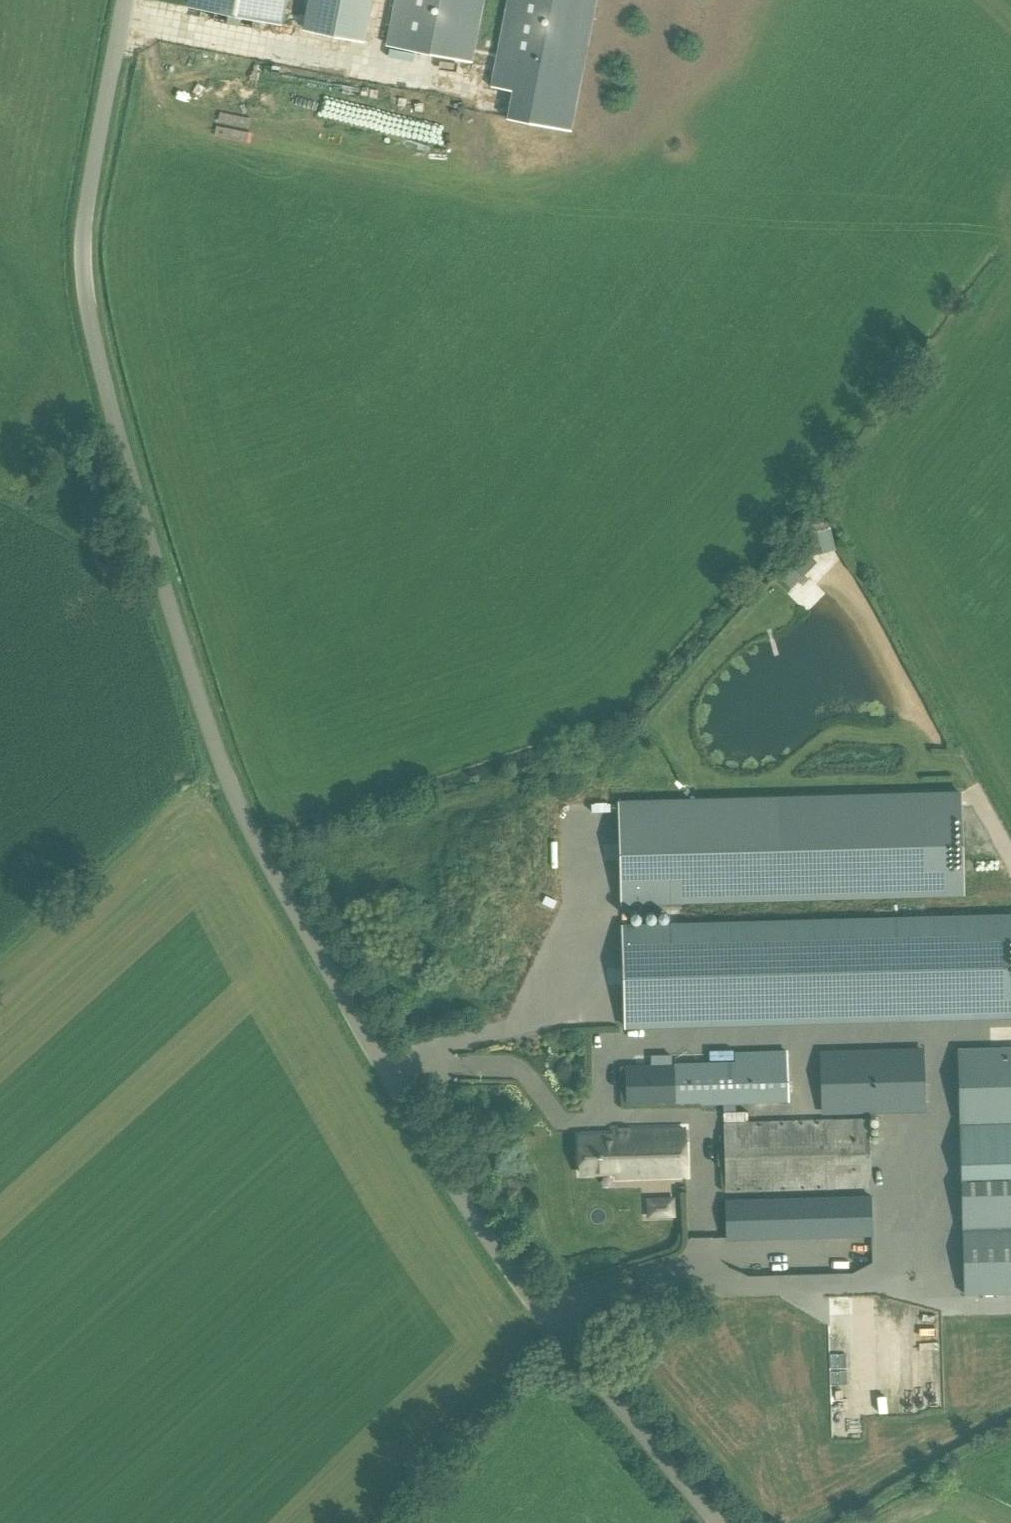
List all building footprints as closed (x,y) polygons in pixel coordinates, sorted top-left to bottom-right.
[(192,6),(215,10),(213,19),(227,22),(228,13),(241,15),(239,24),(252,27),(254,18),(277,22),(281,0),(193,0),(192,6)] [(304,29),(361,39),(369,0),(309,0),(304,29)] [(391,42),(474,56),(485,0),(399,0),(391,42)] [(488,114),(570,131),(596,0),(510,0),(488,114)] [(833,531),(806,536),(810,557),(837,551),(833,531)] [(635,922),(635,901),(976,892),(974,792),(618,802),(624,1027),(1010,1016),(1010,912),(635,922)] [(959,1049),(961,1124),(1010,1123),(1010,1047),(959,1049)] [(927,1107),(924,1048),(839,1051),(825,1051),(827,1110),(927,1107)] [(674,1065),(627,1067),(628,1103),(705,1100),(705,1104),(790,1101),(788,1051),(738,1053),(738,1062),(674,1064),(674,1065)] [(869,1118),(725,1122),(726,1192),(872,1188),(869,1118)] [(961,1124),(963,1185),(1010,1184),(1010,1123),(961,1124)] [(614,1135),(580,1136),(581,1174),(616,1173),(616,1179),(687,1176),(685,1128),(629,1130),(614,1131),(614,1135)] [(672,1191),(654,1192),(654,1182),(642,1183),(643,1214),(673,1213),(672,1191)] [(963,1185),(966,1267),(1010,1266),(1010,1184),(963,1185)] [(871,1196),(727,1200),(728,1239),(874,1235),(871,1196)]
